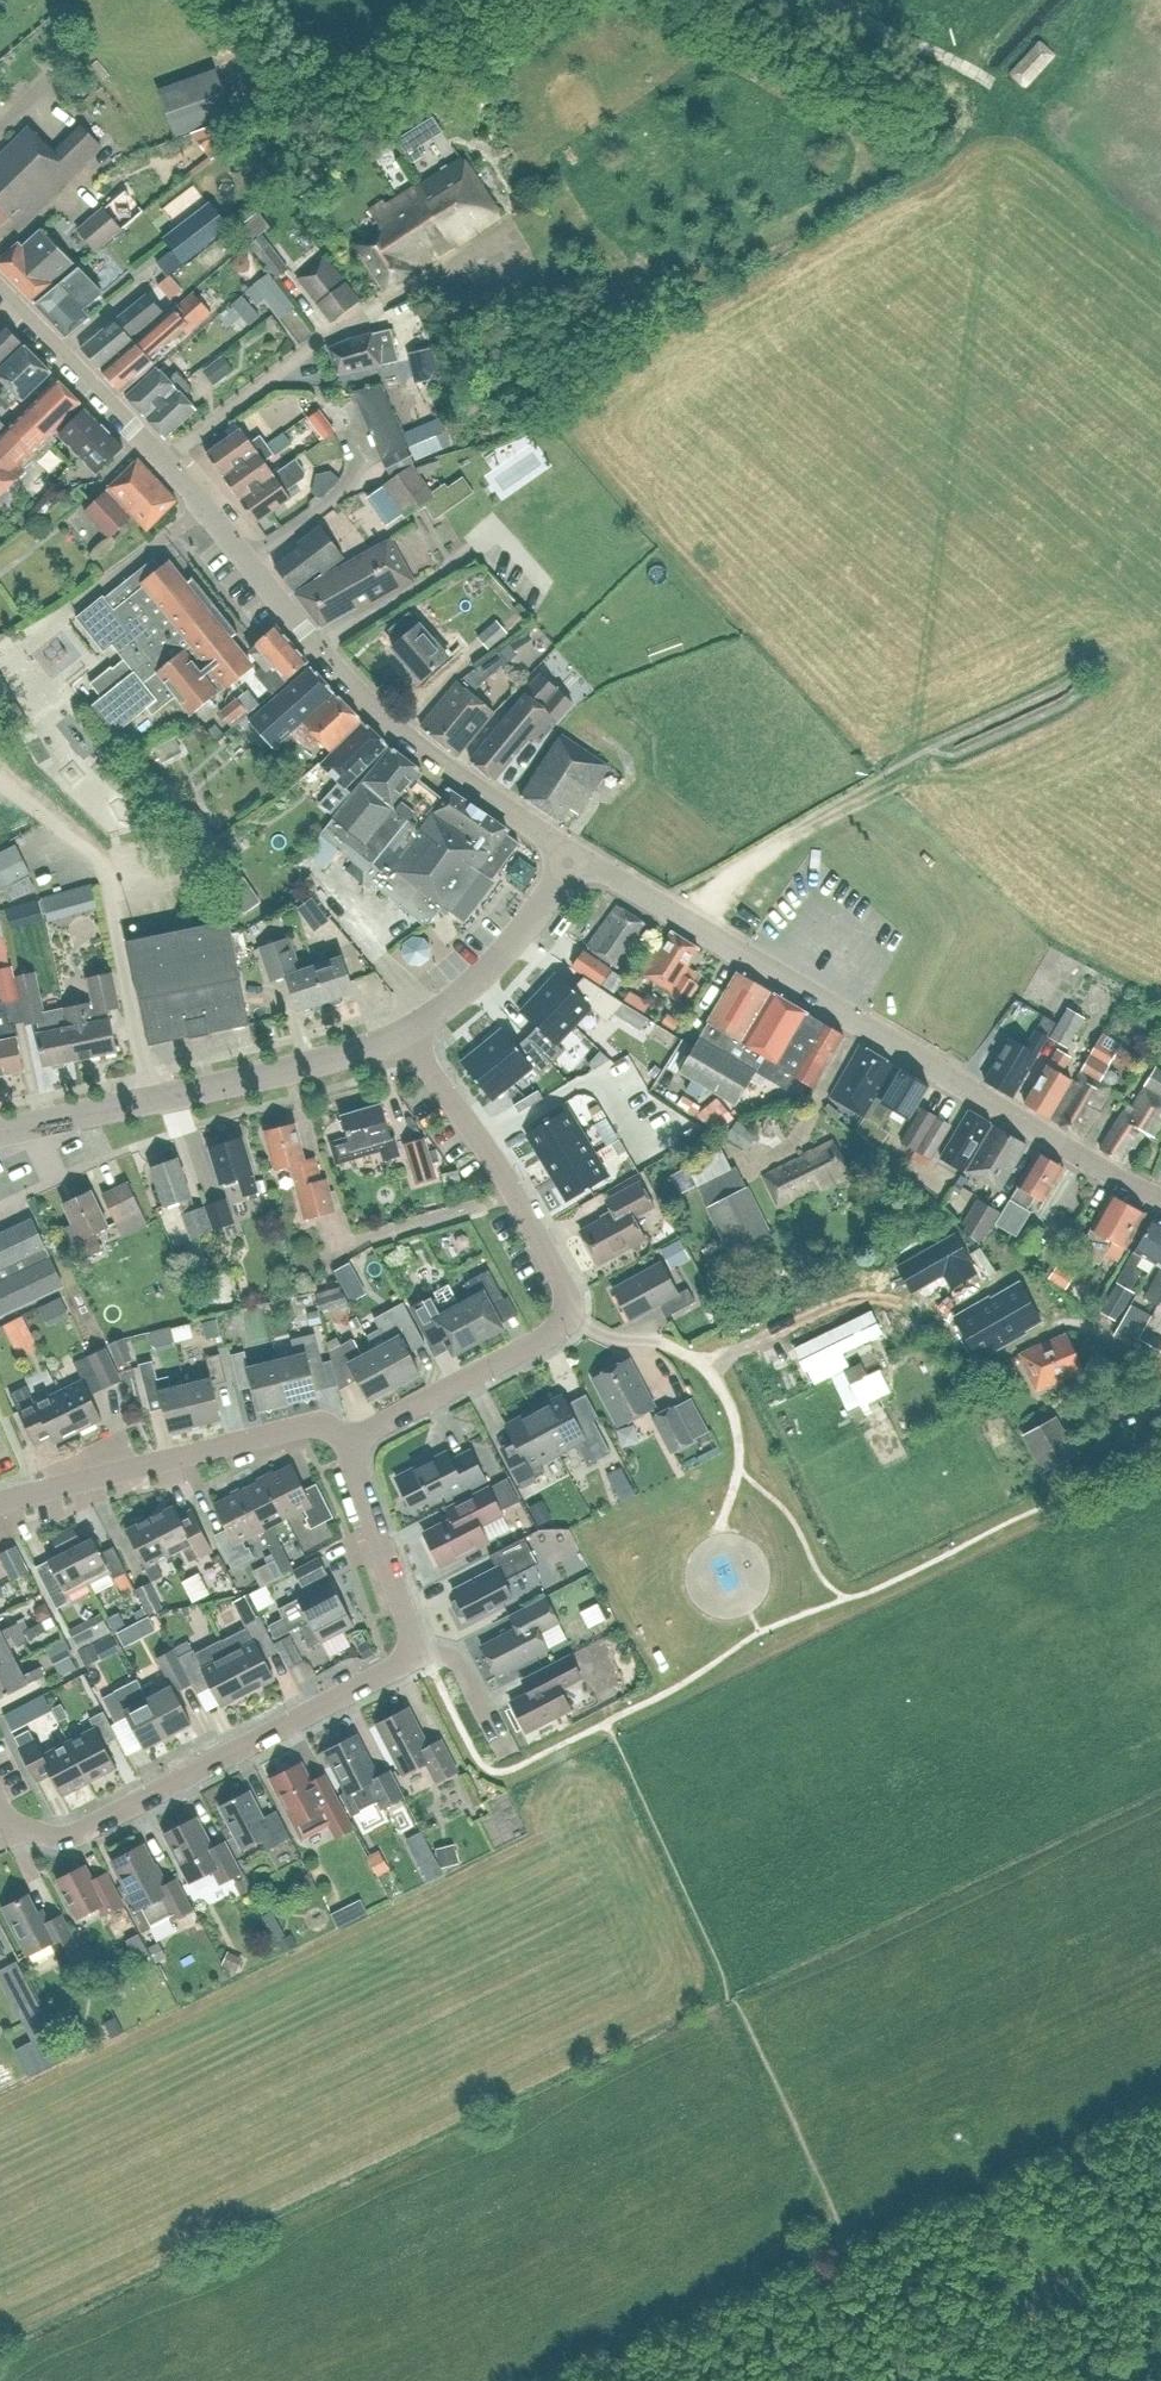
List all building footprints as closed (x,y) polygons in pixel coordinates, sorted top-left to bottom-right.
[(1012,72),(1025,84),(1053,54),(1040,42),(1012,72)] [(175,138),(191,133),(224,120),(226,120),(233,116),(216,68),(159,89),(175,138)] [(392,141),(408,164),(423,154),(418,147),(442,131),(432,117),(392,141)] [(211,160),(239,137),(226,120),(224,120),(190,133),(211,160)] [(96,151),(102,145),(81,125),(49,157),(38,145),(43,141),(26,124),(0,150),(0,225),(7,218),(18,229),(96,151)] [(465,150),(422,178),(458,239),(504,210),(465,150)] [(382,228),(357,244),(386,287),(458,239),(422,178),(371,212),(382,228)] [(135,216),(152,202),(143,191),(126,206),(135,216)] [(211,205),(165,240),(182,262),(228,227),(211,205)] [(95,251),(122,229),(105,207),(78,229),(95,251)] [(16,244),(0,258),(0,269),(32,302),(75,266),(54,246),(39,231),(20,248),(16,244)] [(289,269),(262,234),(250,243),(276,278),(289,269)] [(331,322),(359,302),(324,255),(297,275),(331,322)] [(81,310),(103,291),(80,269),(36,306),(63,337),(87,317),(81,310)] [(245,290),(248,294),(256,304),(263,298),(279,319),(294,307),(268,272),(245,290)] [(183,290),(169,274),(156,284),(169,301),(183,290)] [(244,292),(224,309),(237,323),(256,306),(244,292)] [(193,293),(136,342),(101,370),(121,393),(154,365),(149,360),(188,327),(192,331),(212,313),(193,293)] [(82,349),(101,370),(136,342),(130,335),(160,310),(146,294),(82,349)] [(22,342),(6,325),(0,331),(0,363),(22,342)] [(337,376),(400,363),(392,328),(350,339),(331,349),(337,376)] [(25,344),(0,369),(0,375),(7,382),(0,389),(0,412),(4,411),(7,408),(7,409),(20,397),(23,400),(52,371),(25,344)] [(415,383),(438,378),(431,348),(408,353),(415,383)] [(213,386),(233,370),(221,355),(201,370),(213,386)] [(157,368),(126,397),(146,418),(185,381),(178,373),(169,381),(157,368)] [(7,428),(0,421),(0,495),(27,468),(57,439),(53,434),(84,404),(59,378),(7,428)] [(197,411),(185,397),(193,389),(185,381),(146,418),(166,439),(197,411)] [(353,393),(360,410),(386,399),(381,387),(353,393)] [(360,410),(365,422),(392,411),(386,399),(360,410)] [(61,433),(97,472),(126,446),(86,407),(61,433)] [(306,417),(322,439),(335,430),(319,408),(306,417)] [(365,422),(370,435),(397,424),(392,411),(365,422)] [(414,460),(437,450),(425,423),(402,433),(414,460)] [(370,435),(376,448),(402,437),(397,424),(370,435)] [(241,429),(206,453),(223,477),(267,446),(260,436),(251,443),(241,429)] [(376,448),(382,462),(388,474),(414,463),(407,449),(402,437),(376,448)] [(264,462),(274,455),(267,446),(223,477),(239,501),(274,476),(274,475),(264,462)] [(178,499),(139,458),(85,509),(111,536),(133,515),(146,529),(178,499)] [(295,460),(274,475),(274,476),(239,501),(256,524),(291,500),(285,491),(303,479),(305,472),(295,460)] [(430,493),(412,464),(383,483),(406,519),(426,506),(435,500),(430,493)] [(446,488),(443,484),(430,493),(435,500),(426,506),(434,519),(472,492),(462,477),(446,488)] [(419,552),(440,545),(429,511),(408,518),(419,552)] [(302,550),(275,569),(292,592),(319,572),(322,576),(345,560),(322,529),(299,546),(302,550)] [(359,616),(415,585),(391,543),(294,595),(320,629),(356,610),(359,616)] [(153,713),(177,694),(192,712),(252,664),(232,638),(239,632),(194,576),(187,582),(170,561),(162,567),(154,557),(106,596),(104,594),(77,616),(104,650),(113,643),(125,658),(113,667),(111,664),(90,681),(101,695),(88,706),(111,735),(147,706),(153,713)] [(420,682),(448,659),(410,614),(388,632),(399,644),(393,650),(420,682)] [(546,615),(528,639),(540,648),(558,623),(546,615)] [(487,649),(506,632),(494,619),(475,637),(487,649)] [(308,661),(277,624),(250,647),(264,663),(263,667),(257,672),(273,691),(308,661)] [(489,679),(488,678),(507,660),(496,651),(457,681),(459,682),(456,684),(420,726),(457,757),(493,713),(471,695),(489,679)] [(281,694),(249,722),(272,747),(304,720),(336,691),(312,665),(280,693),(281,694)] [(508,665),(492,677),(502,689),(517,677),(508,665)] [(470,761),(493,780),(529,738),(537,744),(556,721),(570,703),(557,691),(539,675),(522,693),(524,695),(470,761)] [(362,719),(337,692),(292,733),(305,747),(318,736),(331,749),(362,719)] [(218,711),(229,723),(247,709),(236,696),(218,711)] [(323,764),(339,780),(318,803),(330,813),(351,791),(346,787),(388,744),(364,721),(323,764)] [(558,822),(568,808),(575,813),(607,767),(560,736),(520,797),(558,822)] [(363,871),(363,875),(426,797),(432,790),(416,779),(422,772),(391,747),(320,834),(363,871)] [(426,797),(363,875),(363,885),(374,884),(422,924),(429,923),(438,909),(445,913),(467,883),(480,893),(492,877),(480,868),(499,842),(511,852),(519,842),(506,833),(509,829),(450,788),(442,798),(432,790),(426,797)] [(16,846),(0,854),(0,889),(31,874),(16,846)] [(260,901),(235,864),(218,876),(244,913),(260,901)] [(52,914),(103,911),(101,878),(50,881),(52,914)] [(296,908),(313,932),(328,922),(311,898),(296,908)] [(588,945),(621,968),(651,925),(617,902),(588,945)] [(251,1023),(230,918),(129,939),(150,1043),(251,1023)] [(673,931),(661,950),(656,947),(642,971),(673,990),(671,993),(685,1001),(697,981),(684,972),(699,947),(673,931)] [(422,936),(411,934),(402,941),(400,953),(406,961),(417,963),(427,957),(428,946),(422,936)] [(25,1070),(18,1036),(15,1022),(23,1021),(13,974),(4,936),(0,937),(0,994),(1,1000),(0,1000),(0,1075),(25,1070)] [(272,980),(288,974),(300,1010),(328,1000),(316,964),(301,969),(290,936),(261,946),(272,980)] [(327,952),(329,960),(316,964),(328,1000),(355,991),(340,947),(327,952)] [(599,985),(611,968),(583,949),(572,965),(599,985)] [(47,1065),(77,1059),(67,1006),(43,1010),(35,970),(13,974),(23,1021),(23,1025),(38,1021),(40,1031),(47,1065)] [(709,1020),(678,1071),(735,1105),(765,1055),(776,1061),(769,1072),(770,1078),(775,1081),(786,1062),(788,1058),(793,1050),(803,1055),(823,1021),(813,1015),(738,971),(709,1020)] [(108,1018),(106,1018),(104,1009),(117,1006),(111,972),(86,976),(91,1001),(67,1006),(77,1059),(116,1051),(108,1018)] [(556,973),(538,992),(573,1025),(591,1007),(606,1021),(613,1014),(623,1003),(584,976),(572,988),(556,973)] [(538,992),(520,1012),(536,1027),(527,1037),(551,1063),(563,1050),(556,1044),(573,1025),(538,992)] [(631,1008),(624,1020),(640,1030),(648,1018),(631,1008)] [(1084,1017),(1067,1008),(1050,1037),(1066,1047),(1084,1017)] [(255,1034),(268,1030),(263,1011),(250,1015),(255,1034)] [(988,1079),(1016,1095),(1055,1026),(1044,1019),(1028,1046),(1012,1037),(988,1079)] [(786,1062),(775,1081),(783,1086),(789,1085),(795,1075),(814,1086),(845,1034),(823,1021),(803,1055),(793,1050),(788,1058),(786,1062)] [(502,1028),(481,1045),(512,1083),(532,1067),(538,1074),(551,1063),(527,1037),(516,1045),(502,1028)] [(1111,1065),(1108,1063),(1121,1043),(1102,1032),(1089,1052),(1093,1054),(1054,1119),(1083,1136),(1113,1086),(1103,1080),(1111,1065)] [(481,1045),(461,1062),(491,1100),(512,1083),(481,1045)] [(894,1064),(863,1045),(832,1095),(863,1115),(894,1064)] [(1052,1116),(1073,1079),(1063,1073),(1072,1057),(1058,1049),(1028,1102),(1052,1116)] [(600,1050),(588,1063),(594,1069),(609,1059),(600,1050)] [(929,1085),(903,1069),(883,1101),(878,1098),(866,1118),(882,1128),(894,1109),(909,1118),(929,1085)] [(1146,1130),(1155,1135),(1160,1123),(1160,1096),(1145,1088),(1135,1107),(1131,1104),(1114,1129),(1102,1149),(1123,1161),(1133,1144),(1137,1146),(1146,1130)] [(525,1097),(530,1105),(543,1097),(538,1089),(525,1097)] [(525,1097),(513,1104),(518,1112),(530,1105),(525,1097)] [(716,1097),(696,1114),(713,1134),(733,1117),(716,1097)] [(384,1160),(400,1154),(394,1135),(390,1136),(381,1104),(343,1114),(349,1136),(331,1141),(336,1162),(381,1150),(384,1160)] [(532,1129),(526,1133),(529,1139),(539,1156),(581,1131),(567,1108),(532,1129)] [(923,1109),(903,1141),(915,1149),(914,1150),(910,1157),(911,1158),(925,1167),(931,1158),(936,1150),(951,1126),(936,1117),(923,1109)] [(991,1124),(969,1110),(941,1156),(963,1170),(991,1124)] [(756,1135),(736,1120),(725,1135),(745,1150),(756,1135)] [(275,1168),(292,1164),(304,1217),(333,1210),(326,1180),(321,1181),(315,1157),(305,1159),(296,1123),(266,1130),(275,1168)] [(697,1126),(681,1135),(686,1144),(702,1135),(697,1126)] [(968,1171),(1001,1190),(1027,1145),(994,1126),(968,1171)] [(581,1131),(539,1156),(553,1178),(595,1153),(581,1131)] [(258,1192),(253,1173),(254,1173),(243,1136),(211,1146),(221,1182),(239,1177),(245,1196),(258,1192)] [(406,1143),(417,1183),(437,1177),(425,1138),(406,1143)] [(619,1138),(610,1143),(618,1156),(626,1151),(619,1138)] [(849,1170),(834,1140),(764,1175),(778,1204),(849,1170)] [(1039,1151),(1006,1207),(995,1223),(1016,1235),(1030,1211),(1026,1208),(1035,1194),(1045,1200),(1065,1167),(1039,1151)] [(595,1153),(553,1178),(567,1201),(608,1176),(595,1153)] [(189,1232),(203,1227),(205,1233),(214,1229),(206,1204),(196,1208),(197,1208),(195,1209),(191,1196),(192,1195),(179,1157),(151,1166),(165,1205),(180,1200),(185,1212),(183,1213),(189,1232)] [(737,1166),(699,1185),(731,1249),(769,1230),(737,1166)] [(446,1184),(462,1180),(459,1169),(443,1173),(446,1184)] [(103,1193),(123,1235),(123,1236),(148,1223),(128,1180),(103,1193)] [(600,1263),(646,1238),(635,1217),(655,1206),(641,1181),(607,1199),(614,1212),(582,1230),(600,1263)] [(79,1260),(90,1255),(102,1249),(94,1232),(108,1225),(92,1190),(64,1203),(73,1222),(63,1227),(79,1260)] [(1147,1212),(1113,1192),(1090,1233),(1092,1234),(1083,1251),(1085,1252),(1078,1265),(1091,1273),(1098,1261),(1101,1262),(1108,1249),(1120,1257),(1126,1247),(1127,1248),(1147,1212)] [(227,1197),(206,1204),(214,1229),(236,1222),(227,1197)] [(976,1198),(962,1223),(966,1226),(964,1228),(980,1244),(998,1212),(976,1198)] [(64,1284),(51,1257),(48,1258),(43,1248),(45,1247),(32,1218),(0,1233),(0,1314),(64,1284)] [(1153,1261),(1160,1247),(1160,1222),(1154,1218),(1118,1280),(1132,1287),(1142,1270),(1137,1267),(1144,1255),(1153,1261)] [(944,1274),(950,1286),(975,1272),(954,1234),(898,1266),(912,1291),(917,1288),(944,1274)] [(1159,1303),(1160,1300),(1160,1247),(1153,1261),(1160,1265),(1144,1295),(1159,1303)] [(332,1270),(341,1287),(357,1277),(348,1261),(332,1270)] [(614,1288),(631,1320),(661,1303),(668,1316),(697,1300),(689,1286),(679,1292),(663,1261),(614,1288)] [(1073,1274),(1057,1264),(1048,1277),(1065,1288),(1073,1274)] [(239,1265),(220,1266),(222,1284),(240,1283),(239,1265)] [(474,1296),(460,1304),(480,1340),(505,1327),(493,1305),(505,1298),(490,1269),(466,1282),(474,1296)] [(1052,1319),(1026,1280),(961,1320),(984,1361),(1052,1319)] [(1115,1281),(1099,1311),(1117,1321),(1133,1291),(1115,1281)] [(319,1311),(346,1302),(343,1291),(315,1299),(319,1311)] [(443,1332),(455,1354),(480,1340),(460,1304),(458,1298),(443,1306),(438,1297),(414,1310),(430,1339),(443,1332)] [(421,1372),(410,1352),(427,1343),(405,1301),(375,1317),(388,1342),(376,1349),(396,1385),(421,1372)] [(47,1327),(69,1316),(63,1303),(41,1314),(47,1327)] [(311,1325),(320,1323),(318,1310),(308,1312),(311,1325)] [(870,1310),(793,1348),(804,1372),(882,1333),(870,1310)] [(197,1311),(158,1323),(163,1340),(202,1328),(197,1311)] [(1113,1334),(1132,1345),(1146,1321),(1126,1311),(1113,1334)] [(37,1348),(21,1315),(5,1323),(11,1335),(9,1336),(19,1357),(37,1348)] [(1148,1355),(1155,1359),(1157,1356),(1160,1348),(1160,1340),(1142,1330),(1133,1346),(1148,1355)] [(295,1355),(278,1360),(289,1401),(318,1393),(310,1364),(323,1361),(316,1332),(303,1335),(291,1337),(295,1355)] [(1084,1371),(1068,1333),(1022,1352),(1038,1391),(1084,1371)] [(110,1341),(119,1364),(133,1359),(124,1336),(110,1341)] [(354,1337),(330,1350),(340,1389),(360,1378),(371,1399),(396,1385),(376,1349),(364,1356),(354,1337)] [(91,1393),(121,1378),(105,1347),(73,1363),(81,1379),(60,1390),(79,1430),(103,1418),(91,1393)] [(261,1408),(289,1401),(278,1360),(250,1367),(246,1350),(232,1353),(240,1381),(253,1378),(261,1408)] [(212,1378),(186,1383),(195,1425),(222,1419),(214,1384),(227,1381),(221,1353),(207,1357),(212,1378)] [(151,1411),(165,1407),(170,1430),(195,1425),(186,1383),(170,1387),(168,1376),(159,1378),(154,1358),(139,1362),(147,1399),(148,1399),(151,1411)] [(630,1358),(595,1377),(620,1424),(655,1406),(630,1358)] [(860,1362),(843,1370),(833,1375),(843,1392),(851,1386),(861,1405),(878,1396),(860,1362)] [(11,1393),(20,1410),(30,1432),(46,1423),(55,1442),(79,1430),(60,1390),(35,1402),(27,1385),(11,1393)] [(581,1427),(564,1394),(537,1409),(560,1452),(577,1443),(588,1464),(612,1451),(595,1419),(581,1427)] [(655,1416),(673,1450),(692,1440),(674,1406),(655,1416)] [(521,1451),(508,1457),(523,1485),(546,1473),(541,1462),(560,1452),(537,1409),(507,1424),(521,1451)] [(1026,1434),(1039,1457),(1069,1441),(1056,1417),(1026,1434)] [(1046,1469),(1076,1453),(1069,1441),(1039,1457),(1046,1469)] [(397,1476),(413,1507),(445,1491),(449,1500),(487,1480),(472,1450),(453,1459),(448,1451),(397,1476)] [(292,1462),(267,1475),(288,1517),(306,1508),(310,1515),(307,1516),(313,1527),(335,1515),(318,1482),(306,1488),(292,1462)] [(631,1462),(616,1467),(621,1483),(636,1477),(631,1462)] [(293,1567),(281,1542),(282,1542),(277,1533),(274,1534),(270,1527),(288,1517),(267,1475),(241,1489),(262,1531),(284,1572),(293,1567)] [(426,1533),(441,1563),(489,1539),(481,1525),(504,1513),(490,1486),(448,1507),(454,1519),(426,1533)] [(245,1540),(262,1531),(241,1489),(216,1502),(228,1527),(216,1533),(233,1567),(255,1555),(251,1546),(248,1547),(245,1540)] [(176,1503),(152,1515),(171,1552),(184,1545),(192,1559),(215,1548),(199,1518),(186,1524),(176,1503)] [(151,1580),(162,1575),(155,1562),(158,1560),(157,1559),(171,1552),(152,1515),(129,1527),(148,1565),(145,1567),(151,1580)] [(73,1525),(64,1530),(90,1582),(111,1571),(123,1593),(133,1587),(126,1572),(128,1570),(115,1544),(102,1551),(94,1536),(82,1543),(73,1525)] [(68,1593),(90,1582),(64,1530),(52,1536),(61,1554),(49,1560),(56,1575),(44,1581),(58,1606),(71,1600),(68,1593)] [(453,1604),(458,1614),(463,1616),(467,1614),(470,1619),(514,1596),(506,1580),(539,1562),(526,1536),(491,1554),(497,1566),(454,1589),(459,1598),(455,1600),(453,1604)] [(28,1569),(16,1544),(1,1552),(14,1577),(28,1569)] [(329,1572),(320,1555),(295,1568),(304,1585),(329,1572)] [(208,1561),(189,1570),(200,1592),(218,1583),(208,1561)] [(254,1584),(265,1602),(285,1591),(274,1572),(254,1584)] [(300,1625),(345,1602),(333,1580),(279,1608),(284,1618),(270,1625),(277,1637),(300,1625)] [(136,1588),(148,1613),(149,1614),(163,1607),(150,1581),(136,1588)] [(594,1620),(613,1611),(605,1593),(586,1601),(594,1620)] [(530,1620),(483,1644),(499,1675),(549,1648),(541,1633),(560,1623),(546,1595),(523,1607),(530,1620)] [(321,1641),(356,1623),(345,1602),(300,1625),(311,1646),(321,1641)] [(79,1646),(109,1630),(101,1613),(70,1629),(79,1646)] [(248,1626),(223,1639),(230,1653),(250,1691),(276,1678),(262,1650),(277,1643),(276,1641),(262,1614),(246,1622),(248,1626)] [(0,1625),(0,1641),(28,1627),(23,1617),(17,1619),(18,1621),(2,1629),(0,1625)] [(17,1660),(11,1647),(26,1639),(22,1631),(28,1628),(28,1627),(0,1641),(0,1668),(17,1660)] [(289,1634),(276,1641),(277,1643),(289,1667),(303,1660),(289,1634)] [(188,1639),(175,1646),(180,1656),(193,1681),(195,1685),(209,1678),(223,1705),(250,1691),(230,1653),(223,1639),(197,1652),(195,1648),(193,1649),(188,1639)] [(373,1653),(367,1640),(357,1645),(363,1658),(373,1653)] [(80,1649),(87,1663),(88,1664),(99,1659),(91,1643),(80,1649)] [(171,1685),(149,1696),(169,1733),(192,1722),(175,1690),(189,1683),(193,1681),(180,1656),(175,1646),(173,1648),(156,1656),(171,1685)] [(544,1668),(550,1681),(512,1701),(527,1731),(572,1708),(562,1688),(583,1677),(572,1654),(544,1668)] [(17,1660),(0,1668),(0,1696),(44,1674),(40,1665),(24,1673),(17,1660)] [(112,1691),(103,1696),(116,1720),(129,1713),(145,1746),(169,1733),(149,1696),(146,1698),(136,1677),(112,1690),(112,1691)] [(459,1770),(443,1739),(430,1746),(409,1706),(378,1723),(404,1774),(427,1762),(437,1781),(459,1770)] [(97,1728),(70,1741),(89,1780),(117,1766),(105,1744),(119,1737),(106,1710),(91,1717),(97,1728)] [(326,1749),(347,1789),(340,1793),(351,1815),(375,1801),(380,1810),(384,1808),(404,1797),(390,1770),(379,1776),(358,1733),(326,1749)] [(36,1739),(21,1747),(37,1779),(51,1772),(63,1793),(89,1780),(70,1741),(44,1755),(36,1739)] [(273,1778),(297,1824),(304,1837),(330,1823),(337,1837),(354,1829),(332,1787),(318,1794),(302,1763),(273,1778)] [(475,1805),(483,1800),(468,1771),(460,1775),(475,1805)] [(262,1837),(268,1849),(292,1836),(278,1809),(264,1816),(251,1790),(237,1797),(236,1795),(221,1804),(243,1847),(262,1837)] [(242,1873),(226,1841),(215,1847),(199,1816),(167,1832),(192,1881),(215,1869),(222,1883),(242,1873)] [(424,1847),(435,1844),(430,1823),(419,1826),(424,1847)] [(458,1863),(453,1843),(435,1847),(440,1867),(458,1863)] [(174,1918),(185,1912),(191,1924),(184,1927),(189,1934),(203,1927),(193,1908),(178,1879),(166,1885),(145,1844),(113,1860),(135,1902),(128,1906),(141,1932),(174,1918)] [(367,1855),(377,1875),(388,1870),(378,1849),(367,1855)] [(124,1903),(108,1872),(95,1878),(87,1864),(58,1879),(78,1917),(100,1905),(105,1914),(124,1903)] [(241,1893),(251,1888),(245,1877),(235,1882),(241,1893)] [(31,1952),(50,1942),(61,1964),(64,1962),(69,1973),(86,1965),(76,1940),(62,1914),(50,1921),(43,1908),(38,1911),(30,1894),(4,1907),(20,1938),(23,1936),(31,1952)] [(350,1918),(345,1907),(332,1913),(337,1924),(350,1918)] [(126,1940),(138,1962),(150,1956),(138,1934),(126,1940)] [(277,1941),(283,1952),(296,1946),(290,1934),(277,1941)] [(221,1964),(234,1970),(239,1959),(226,1953),(221,1964)]
